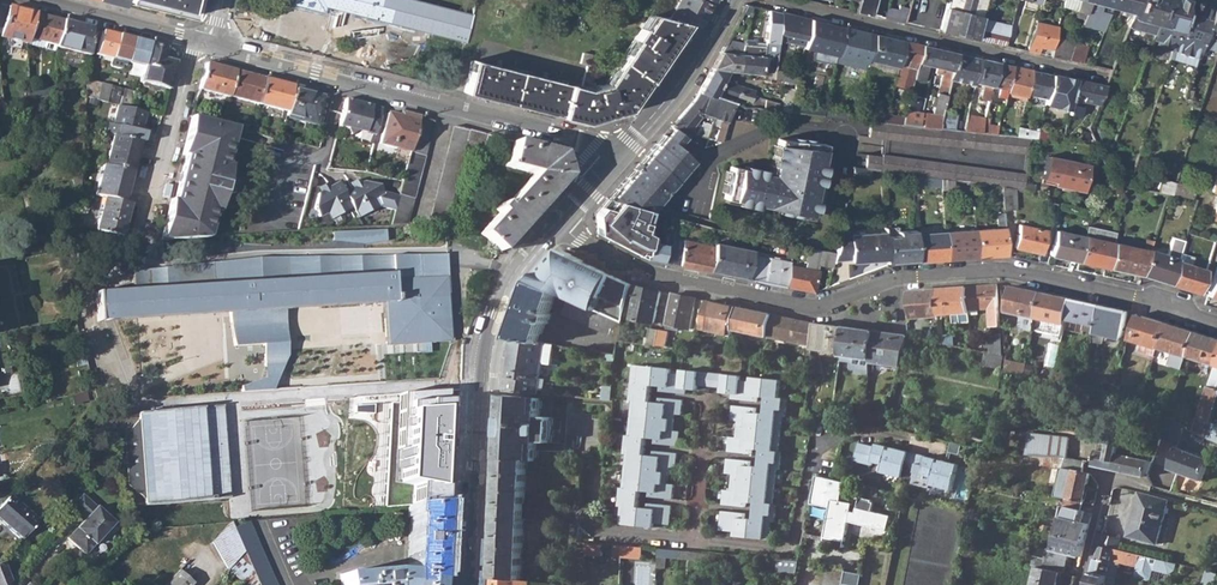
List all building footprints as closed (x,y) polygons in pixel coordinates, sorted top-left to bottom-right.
[(193,15),(197,0),(131,0),(193,15)] [(294,6),(329,14),(330,9),(464,43),(470,16),(407,0),(295,0),(294,6)] [(669,17),(686,22),(695,24),(701,25),(712,4),(702,0),(679,0),(669,17)] [(858,1),(856,11),(871,14),(875,0),(858,0),(858,1)] [(908,12),(905,22),(941,30),(947,8),(949,0),(911,0),(908,12)] [(983,17),(987,0),(949,0),(947,8),(983,17)] [(1079,10),(1081,0),(1066,0),(1064,7),(1079,10)] [(1079,10),(1086,13),(1090,1),(1087,0),(1081,0),(1079,10)] [(1083,24),(1104,29),(1111,7),(1114,0),(1091,0),(1090,1),(1086,13),(1083,24)] [(1134,14),(1139,0),(1114,0),(1111,7),(1134,14)] [(1154,32),(1164,0),(1139,0),(1134,14),(1129,26),(1154,32)] [(1172,49),(1188,1),(1185,0),(1164,0),(1154,32),(1152,39),(1156,40),(1155,44),(1172,49)] [(1179,58),(1183,59),(1186,57),(1188,53),(1197,56),(1213,7),(1188,1),(1172,49),(1179,50),(1177,54),(1179,58)] [(4,23),(1,37),(27,43),(29,37),(35,13),(0,4),(0,5),(0,22),(4,23)] [(742,11),(750,12),(752,6),(745,4),(742,11)] [(887,18),(905,22),(908,12),(887,6),(886,11),(887,18)] [(1216,52),(1216,8),(1213,7),(1197,56),(1214,61),(1216,52)] [(941,30),(977,38),(982,19),(983,17),(947,8),(941,30)] [(728,71),(737,72),(740,54),(766,57),(770,58),(776,54),(778,40),(778,33),(782,13),(769,9),(763,43),(743,39),(743,43),(727,39),(711,69),(728,71)] [(57,44),(63,20),(35,13),(29,37),(27,43),(56,51),(56,46),(57,44)] [(528,107),(583,121),(605,115),(626,109),(665,53),(686,22),(652,13),(605,81),(583,88),(476,61),(472,60),(465,91),(491,98),(528,107)] [(782,13),(778,33),(805,39),(810,19),(782,13)] [(810,19),(805,39),(803,45),(804,48),(814,51),(812,59),(835,65),(835,62),(843,27),(810,19)] [(1011,26),(982,19),(977,38),(1006,45),(1011,26)] [(57,44),(56,46),(89,55),(91,28),(63,20),(57,44)] [(843,27),(835,62),(865,68),(873,34),(843,27)] [(149,44),(150,43),(102,30),(97,54),(105,56),(104,59),(111,60),(112,66),(120,68),(123,67),(123,65),(126,65),(127,62),(133,63),(130,74),(140,77),(144,66),(149,44)] [(1029,50),(1041,53),(1045,35),(1034,32),(1029,50)] [(778,33),(778,40),(803,45),(805,39),(778,33)] [(905,41),(873,34),(865,68),(896,75),(905,41)] [(913,79),(921,45),(905,41),(896,75),(894,85),(910,89),(913,79)] [(1070,60),(1083,63),(1088,47),(1076,43),(1070,60)] [(139,81),(169,90),(175,62),(163,59),(165,48),(149,44),(144,66),(140,77),(139,81)] [(930,65),(938,67),(952,71),(957,53),(921,45),(913,79),(926,82),(930,65)] [(1216,120),(1216,52),(1214,61),(1197,115),(1216,120)] [(579,63),(587,65),(590,54),(582,53),(579,63)] [(951,77),(950,80),(974,86),(975,82),(981,58),(957,53),(952,71),(951,77)] [(740,54),(737,72),(770,74),(772,61),(766,59),(766,57),(740,54)] [(975,82),(987,85),(992,86),(997,62),(981,58),(975,82)] [(988,100),(1003,103),(1004,97),(1004,95),(1011,65),(997,62),(992,86),(990,94),(989,97),(988,100)] [(199,90),(228,96),(235,71),(205,64),(199,90)] [(1011,65),(1004,95),(1025,100),(1027,95),(1032,70),(1011,65)] [(936,73),(943,75),(951,77),(952,71),(938,67),(936,73)] [(723,81),(728,71),(711,69),(698,93),(716,99),(732,103),(734,103),(736,101),(749,105),(752,107),(776,113),(778,104),(754,96),(755,89),(723,81)] [(1027,95),(1046,99),(1052,75),(1032,70),(1027,95)] [(228,96),(257,104),(264,78),(235,71),(228,96)] [(774,79),(795,83),(797,76),(775,72),(774,79)] [(950,80),(951,77),(943,75),(940,86),(936,97),(931,95),(930,100),(936,101),(932,114),(926,112),(925,119),(921,118),(923,112),(916,111),(919,96),(909,94),(904,116),(902,124),(939,128),(943,112),(950,80)] [(1065,112),(1068,113),(1075,80),(1052,75),(1046,99),(1045,104),(1066,108),(1065,112)] [(293,86),(264,78),(257,104),(282,111),(281,118),(284,119),(285,116),(286,111),(293,86)] [(86,97),(118,105),(122,106),(127,108),(131,109),(136,92),(88,80),(86,97)] [(1101,98),(1105,87),(1100,86),(1075,80),(1068,113),(1072,113),(1073,110),(1080,112),(1084,95),(1101,98)] [(29,90),(29,99),(53,94),(54,85),(29,90)] [(285,116),(298,119),(297,121),(314,126),(315,122),(324,125),(331,98),(322,96),(311,93),(311,90),(293,86),(286,111),(285,116)] [(791,103),(794,89),(788,87),(785,86),(778,113),(781,114),(782,112),(788,112),(791,103)] [(672,127),(685,136),(691,128),(693,129),(695,127),(693,125),(703,113),(712,117),(716,99),(698,93),(694,100),(671,125),(672,127)] [(382,108),(345,99),(338,126),(346,129),(350,135),(356,131),(375,136),(382,108)] [(712,117),(727,121),(732,103),(716,99),(712,117)] [(788,112),(823,116),(825,107),(825,106),(791,103),(788,112)] [(118,105),(114,124),(107,122),(104,133),(113,136),(127,139),(130,129),(142,132),(147,113),(131,109),(127,108),(122,106),(118,105)] [(823,116),(844,118),(846,109),(825,107),(823,116)] [(192,117),(204,120),(206,112),(194,110),(192,117)] [(939,128),(954,130),(958,115),(943,112),(939,128)] [(404,153),(409,153),(418,117),(400,113),(399,116),(386,113),(378,144),(396,148),(398,145),(405,147),(404,153)] [(884,122),(902,124),(904,116),(892,114),(892,117),(886,116),(884,122)] [(964,131),(981,132),(983,123),(984,117),(968,114),(964,131)] [(187,155),(183,173),(182,172),(179,183),(180,183),(176,201),(171,200),(162,240),(210,237),(216,210),(219,211),(224,194),(227,182),(231,165),(227,164),(235,133),(237,128),(204,120),(192,117),(183,154),(187,155)] [(394,210),(390,224),(406,224),(434,121),(418,117),(409,153),(398,194),(394,210)] [(981,132),(995,134),(997,127),(988,126),(990,118),(984,117),(983,123),(981,132)] [(697,134),(708,137),(711,123),(703,120),(697,134)] [(1015,189),(1026,190),(1031,138),(1017,136),(995,134),(981,132),(964,131),(954,130),(939,128),(902,124),(884,122),(874,121),(870,121),(870,129),(869,136),(884,138),(882,155),(868,153),(867,160),(866,168),(1002,187),(1015,189)] [(428,224),(443,226),(464,145),(482,150),(486,134),(454,126),(428,224)] [(628,175),(608,198),(648,210),(652,211),(657,202),(664,194),(669,188),(676,180),(687,168),(693,159),(694,158),(678,145),(682,140),(685,136),(672,127),(669,131),(666,135),(664,134),(653,146),(649,151),(639,162),(628,175)] [(1031,138),(1036,138),(1038,132),(1019,127),(1017,136),(1031,138)] [(1036,138),(1046,139),(1048,133),(1038,131),(1038,132),(1036,138)] [(59,133),(59,145),(84,140),(84,134),(59,133)] [(105,166),(132,173),(140,143),(127,139),(113,136),(105,166)] [(755,207),(756,204),(777,208),(776,212),(786,214),(786,211),(788,211),(787,214),(797,216),(797,213),(810,216),(811,210),(815,211),(823,177),(819,176),(819,174),(823,175),(825,165),(821,164),(826,144),(813,142),(813,139),(805,138),(804,141),(802,141),(803,137),(793,136),(792,140),(785,139),(779,138),(778,145),(775,145),(773,154),(776,154),(775,156),(772,155),(769,170),(755,167),(755,170),(753,170),(754,167),(745,165),(744,168),(737,166),(730,165),(729,171),(726,170),(724,181),(727,182),(726,183),(723,182),(722,191),(725,192),(723,197),(734,200),(733,203),(743,205),(744,202),(746,202),(745,205),(755,207)] [(478,234),(499,251),(567,176),(560,153),(513,141),(507,164),(505,163),(504,166),(532,174),(504,205),(500,202),(494,209),(497,212),(478,234)] [(1098,147),(1105,163),(1110,151),(1106,145),(1098,147)] [(1050,184),(1083,191),(1089,165),(1048,155),(1043,178),(1051,180),(1050,184)] [(125,202),(132,173),(105,166),(103,165),(95,195),(104,197),(125,202)] [(1161,188),(1171,192),(1175,182),(1164,178),(1161,188)] [(378,186),(364,182),(362,183),(354,181),(349,184),(352,188),(348,190),(344,193),(352,206),(358,217),(377,206),(380,205),(376,199),(383,195),(381,190),(378,186)] [(329,219),(352,206),(344,193),(338,182),(334,185),(330,187),(327,183),(318,188),(320,192),(318,194),(314,208),(319,217),(326,212),(329,219)] [(1171,195),(1190,198),(1193,186),(1174,184),(1171,195)] [(1002,187),(1003,209),(1016,208),(1015,189),(1002,187)] [(398,194),(381,190),(383,195),(376,199),(380,205),(377,206),(394,210),(398,194)] [(96,229),(122,236),(130,204),(125,202),(104,197),(96,229)] [(643,258),(663,263),(664,253),(666,243),(648,240),(649,233),(642,229),(648,210),(608,198),(591,215),(596,235),(643,258)] [(71,232),(78,232),(80,210),(73,212),(71,232)] [(974,230),(977,257),(1007,255),(1003,213),(996,213),(997,228),(974,230)] [(1014,247),(1040,253),(1045,231),(1019,224),(1014,247)] [(1114,240),(1116,232),(1089,224),(1086,233),(1114,240)] [(835,254),(834,260),(850,258),(850,260),(868,258),(869,260),(886,259),(884,236),(884,232),(848,235),(848,230),(839,232),(836,248),(835,254)] [(944,231),(946,259),(977,257),(974,230),(944,231)] [(886,259),(887,264),(889,263),(917,261),(915,234),(914,231),(897,232),(897,235),(884,236),(886,259)] [(915,234),(917,261),(946,259),(944,231),(915,234)] [(1049,256),(1078,262),(1084,237),(1055,231),(1049,256)] [(1078,262),(1108,268),(1108,267),(1108,266),(1109,265),(1109,264),(1109,263),(1109,262),(1111,256),(1111,255),(1111,254),(1111,253),(1111,252),(1112,251),(1112,250),(1112,249),(1112,248),(1113,247),(1113,246),(1113,245),(1113,244),(1084,237),(1078,262)] [(671,263),(676,240),(666,238),(666,243),(664,253),(663,263),(671,263)] [(676,240),(671,263),(709,270),(714,247),(676,240)] [(753,251),(715,242),(714,247),(709,270),(747,278),(752,255),(753,251)] [(1108,268),(1141,276),(1149,251),(1113,244),(1113,245),(1113,246),(1113,247),(1112,248),(1112,249),(1112,250),(1112,251),(1111,252),(1111,253),(1111,254),(1111,255),(1111,256),(1109,262),(1109,263),(1109,264),(1109,265),(1108,266),(1108,267),(1108,268)] [(556,293),(569,298),(586,305),(621,322),(631,285),(582,262),(583,260),(562,248),(532,281),(556,293)] [(785,286),(813,292),(818,271),(819,264),(832,268),(834,260),(835,254),(809,249),(805,269),(789,265),(785,286)] [(1176,261),(1177,259),(1149,250),(1149,251),(1141,276),(1169,284),(1176,261)] [(139,289),(392,274),(392,279),(450,275),(449,254),(138,273),(139,289)] [(747,278),(785,286),(789,265),(790,263),(752,255),(747,278)] [(1177,259),(1176,261),(1205,270),(1207,263),(1179,255),(1177,259)] [(1198,294),(1205,270),(1176,261),(1169,284),(1198,294)] [(1214,273),(1207,296),(1216,299),(1216,274),(1214,273)] [(384,302),(386,344),(455,340),(450,275),(392,279),(392,274),(139,289),(97,292),(95,291),(97,321),(99,321),(99,320),(233,311),(285,308),(384,302)] [(512,338),(540,342),(542,336),(546,323),(549,323),(552,314),(550,313),(556,293),(532,281),(515,331),(512,338)] [(631,317),(655,322),(661,291),(638,286),(631,317)] [(968,288),(970,310),(990,309),(991,327),(1001,327),(997,286),(968,288)] [(1006,311),(1023,315),(1019,327),(1033,330),(1036,319),(1042,294),(1012,287),(1006,311)] [(938,289),(940,315),(953,315),(970,313),(970,310),(968,288),(938,289)] [(911,291),(913,318),(940,316),(940,315),(938,289),(911,291)] [(674,325),(690,328),(696,299),(673,294),(667,323),(670,327),(672,328),(674,325)] [(1033,330),(1053,334),(1055,322),(1066,325),(1067,320),(1071,300),(1042,294),(1036,319),(1033,330)] [(563,313),(617,339),(622,323),(621,322),(586,305),(569,298),(563,313)] [(1085,330),(1095,332),(1100,306),(1071,300),(1067,320),(1087,324),(1085,330)] [(703,328),(732,335),(733,329),(738,307),(709,301),(703,328)] [(1094,334),(1122,340),(1128,313),(1100,306),(1095,332),(1094,334)] [(733,329),(768,337),(773,315),(738,307),(733,329)] [(285,308),(233,311),(235,345),(261,343),(287,341),(285,308)] [(953,324),(970,322),(970,313),(953,315),(953,324)] [(768,337),(813,346),(816,324),(773,315),(768,337)] [(1129,340),(1139,343),(1157,349),(1157,348),(1165,324),(1137,315),(1129,340)] [(1084,334),(1085,330),(1087,324),(1067,320),(1066,325),(1065,330),(1084,334)] [(28,326),(23,327),(24,334),(39,331),(37,324),(28,326)] [(812,349),(843,353),(846,328),(816,324),(813,346),(812,349)] [(1165,324),(1157,348),(1186,357),(1186,355),(1194,332),(1165,324)] [(16,328),(7,330),(9,338),(18,336),(16,328)] [(644,344),(656,346),(660,331),(648,328),(644,344)] [(842,355),(872,360),(876,332),(846,328),(843,353),(842,355)] [(656,346),(665,347),(669,332),(660,331),(656,346)] [(871,362),(901,367),(909,336),(876,332),(872,360),(871,362)] [(1214,364),(1216,357),(1216,339),(1194,332),(1186,355),(1214,364)] [(990,354),(1003,357),(1001,336),(997,335),(997,343),(990,343),(990,354)] [(522,375),(539,378),(545,343),(540,342),(512,338),(507,359),(507,362),(510,363),(509,374),(506,374),(506,376),(522,378),(522,375)] [(287,341),(261,343),(266,376),(241,383),(241,391),(271,389),(288,355),(287,341)] [(1154,357),(1157,349),(1139,343),(1136,350),(1154,357)] [(325,357),(327,382),(374,379),(372,353),(325,357)] [(984,365),(996,368),(999,364),(1003,365),(1003,357),(990,354),(986,354),(984,365)] [(74,360),(79,376),(89,373),(84,358),(74,360)] [(1006,373),(1023,376),(1026,365),(1007,361),(1006,373)] [(13,367),(14,372),(25,370),(24,364),(13,367)] [(633,401),(631,418),(629,435),(627,435),(624,453),(628,453),(627,463),(630,463),(676,465),(678,453),(654,450),(653,455),(644,455),(646,438),(656,439),(655,444),(678,446),(680,431),(673,431),(675,414),(682,415),(683,400),(660,397),(660,403),(650,402),(652,386),(662,387),(661,392),(686,394),(686,390),(698,391),(698,385),(706,386),(707,374),(682,371),(681,375),(670,373),(671,370),(642,366),(640,384),(633,383),(630,401),(633,401)] [(1091,388),(1100,391),(1106,372),(1096,370),(1091,388)] [(1053,381),(1070,383),(1072,375),(1055,372),(1053,381)] [(1117,376),(1106,372),(1100,391),(1112,394),(1117,376)] [(707,374),(706,386),(714,387),(716,374),(712,374),(707,374)] [(765,414),(754,413),(755,408),(733,406),(731,420),(738,421),(736,438),(729,437),(728,452),(750,454),(750,450),(760,451),(758,467),(748,466),(749,461),(727,459),(726,467),(736,468),(775,471),(779,471),(781,453),(777,453),(781,418),(784,419),(787,401),(778,400),(781,382),(751,378),(751,382),(740,381),(740,377),(716,374),(714,387),(722,388),(721,394),(731,395),(731,400),(755,402),(756,398),(766,399),(765,414)] [(539,393),(539,389),(539,378),(522,375),(522,378),(506,376),(505,390),(539,393)] [(1216,387),(1216,378),(1211,376),(1209,383),(1216,387)] [(1194,431),(1216,442),(1216,424),(1212,421),(1216,403),(1216,390),(1208,387),(1194,431)] [(439,503),(445,391),(398,394),(350,398),(349,418),(363,420),(372,425),(377,433),(377,445),(375,456),(368,462),(365,468),(367,474),(375,479),(374,485),(371,491),(373,495),(376,498),(376,501),(375,506),(386,506),(409,506),(439,503)] [(505,395),(502,457),(528,461),(534,461),(538,461),(538,441),(550,441),(551,417),(540,416),(541,398),(536,398),(505,395)] [(102,418),(126,505),(143,503),(143,505),(228,497),(220,405),(136,413),(136,414),(102,418)] [(1065,458),(1067,458),(1070,438),(1032,434),(1028,456),(1031,457),(1065,458)] [(872,462),(883,465),(881,472),(902,477),(904,470),(909,451),(892,447),(891,450),(888,449),(889,446),(878,444),(877,447),(859,442),(855,461),(872,466),(872,462)] [(1096,466),(1147,476),(1154,454),(1100,443),(1096,466)] [(1168,467),(1200,481),(1208,460),(1176,447),(1168,467)] [(951,490),(958,464),(941,459),(940,463),(936,462),(937,459),(909,451),(904,470),(932,477),(929,484),(951,490)] [(526,502),(528,461),(502,457),(499,510),(499,518),(525,519),(525,512),(526,502)] [(1030,463),(1064,467),(1065,458),(1031,457),(1030,463)] [(1067,458),(1065,458),(1064,467),(1058,496),(1066,498),(1085,502),(1088,485),(1091,474),(1084,472),(1086,463),(1067,458)] [(676,465),(630,463),(627,463),(626,470),(624,487),(621,487),(619,505),(622,505),(620,523),(652,527),(653,522),(669,524),(671,505),(648,503),(648,508),(638,507),(640,490),(650,492),(649,497),(672,499),(674,484),(667,483),(669,467),(676,468),(676,465)] [(970,485),(973,467),(961,465),(958,483),(970,485)] [(771,505),(773,488),(775,471),(736,468),(726,467),(725,474),(732,474),(730,490),(723,489),(722,505),(744,507),(744,503),(754,504),(753,520),(742,519),(743,514),(721,511),(719,530),(734,532),(733,536),(767,539),(769,523),(773,523),(775,506),(771,505)] [(848,522),(853,523),(856,512),(851,511),(852,503),(841,500),(845,481),(816,474),(810,504),(829,508),(823,538),(844,542),(848,522)] [(1128,534),(1158,543),(1169,500),(1140,492),(1128,534)] [(20,540),(23,537),(30,529),(26,525),(29,521),(31,522),(36,517),(9,494),(0,504),(0,522),(20,540)] [(67,539),(85,554),(113,523),(81,495),(69,507),(84,520),(67,539)] [(853,523),(886,532),(890,517),(868,511),(871,499),(860,496),(856,512),(853,523)] [(1058,534),(1086,541),(1090,524),(1082,522),(1085,512),(1082,511),(1085,502),(1066,498),(1058,534)] [(962,547),(965,534),(969,512),(921,500),(904,584),(955,584),(962,547)] [(436,583),(439,503),(409,506),(409,570),(374,570),(340,575),(341,584),(436,584),(436,583)] [(522,579),(525,519),(499,518),(496,577),(522,579)] [(259,584),(276,584),(247,520),(229,521),(243,550),(259,584)] [(539,580),(556,581),(559,521),(542,520),(539,580)] [(212,542),(228,568),(243,550),(229,521),(212,542)] [(1062,573),(1066,575),(1070,554),(1082,556),(1086,541),(1058,534),(1054,549),(1047,548),(1046,558),(1034,555),(1032,566),(1037,567),(1062,573)] [(1100,545),(1119,550),(1122,539),(1103,534),(1100,545)] [(9,553),(14,556),(26,543),(25,542),(27,540),(23,537),(20,540),(9,553)] [(588,542),(587,554),(605,556),(606,544),(588,542)] [(616,543),(615,555),(645,558),(646,546),(616,543)] [(1119,550),(1100,545),(1096,561),(1093,572),(1109,575),(1117,577),(1120,564),(1136,567),(1136,573),(1138,577),(1146,579),(1151,576),(1153,570),(1169,573),(1174,571),(1175,563),(1119,550)] [(659,556),(679,558),(679,551),(660,549),(659,556)] [(679,558),(700,560),(700,552),(679,551),(679,558)] [(700,560),(715,561),(716,554),(700,552),(700,560)] [(729,555),(716,554),(715,561),(722,562),(721,574),(727,575),(728,562),(729,555)] [(729,555),(728,562),(743,564),(744,556),(729,555)] [(780,571),(796,573),(798,563),(799,561),(781,560),(780,571)] [(9,580),(1,562),(0,562),(0,584),(5,584),(9,580)] [(1062,573),(1037,567),(1033,584),(1059,584),(1062,573)] [(845,572),(827,569),(824,584),(842,584),(845,572)] [(107,576),(100,570),(87,584),(99,584),(107,576)] [(1207,570),(1203,584),(1215,584),(1216,579),(1216,573),(1207,570)] [(191,584),(177,571),(164,584),(190,584),(191,584)] [(1109,575),(1093,572),(1091,581),(1090,584),(1107,584),(1109,575)] [(532,579),(522,579),(496,577),(495,584),(531,584),(532,579)]
